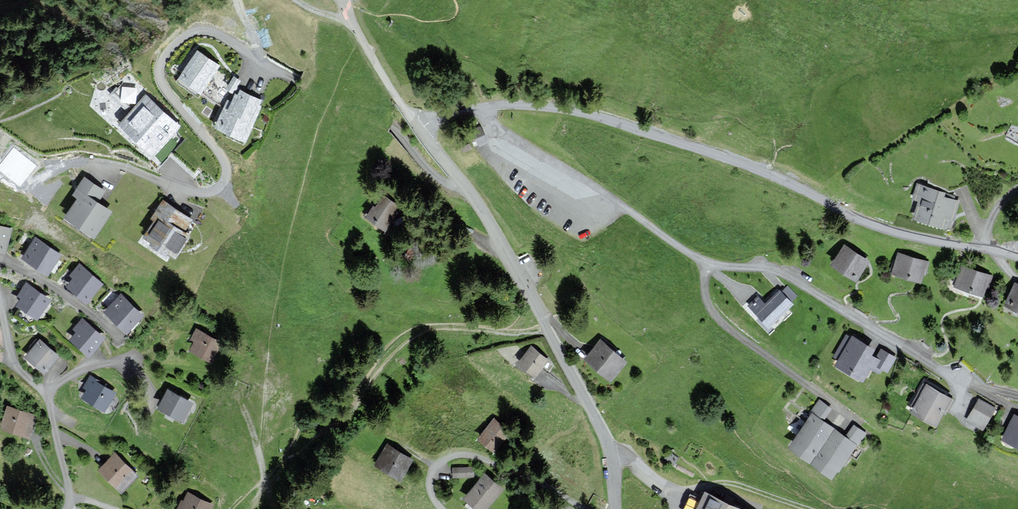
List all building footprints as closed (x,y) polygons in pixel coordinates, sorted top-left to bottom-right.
[(218,65),(198,52),(179,79),(200,93),(218,65)] [(232,76),(230,88),(237,89),(239,77),(232,76)] [(150,156),(179,126),(130,78),(114,93),(131,110),(117,124),(150,156)] [(261,101),(241,91),(238,96),(235,95),(231,103),(228,102),(216,127),(245,140),(260,108),(258,107),(261,101)] [(103,192),(85,180),(75,194),(79,196),(65,217),(93,236),(109,212),(95,202),(103,192)] [(944,193),(918,185),(914,198),(919,200),(914,218),(943,227),(946,216),(953,219),(958,202),(943,197),(944,193)] [(394,205),(384,198),(376,209),(373,206),(366,215),(384,229),(396,213),(391,209),(394,205)] [(188,219),(162,202),(154,214),(159,217),(146,237),(174,255),(186,236),(180,232),(188,219)] [(5,251),(11,229),(0,226),(0,250),(5,251)] [(36,240),(24,257),(48,273),(59,255),(36,240)] [(868,261),(844,246),(832,264),(856,280),(868,261)] [(928,262),(898,254),(893,274),(921,282),(923,274),(925,275),(928,262)] [(101,284),(79,266),(71,275),(75,278),(68,286),(86,302),(101,284)] [(992,276),(961,266),(954,286),(983,295),(986,286),(988,287),(992,276)] [(1015,284),(1005,305),(1017,311),(1017,285),(1015,284)] [(24,297),(18,305),(38,317),(50,300),(27,285),(20,295),(24,297)] [(782,294),(780,292),(766,306),(758,297),(750,305),(748,303),(744,307),(769,333),(790,313),(786,309),(791,304),(789,303),(797,296),(788,288),(782,294)] [(121,296),(106,312),(126,331),(142,315),(121,296)] [(83,319),(74,329),(79,334),(73,340),(89,355),(104,338),(83,319)] [(196,340),(191,350),(211,360),(220,343),(197,331),(193,339),(196,340)] [(851,339),(846,336),(835,357),(839,359),(835,365),(863,381),(871,366),(878,370),(881,366),(888,370),(895,358),(881,350),(876,357),(872,355),(875,349),(853,337),(851,339)] [(40,341),(26,356),(44,372),(57,356),(40,341)] [(625,362),(601,343),(587,360),(611,380),(625,362)] [(547,360),(532,349),(520,365),(535,376),(547,360)] [(88,388),(83,398),(106,409),(114,392),(94,383),(95,380),(90,378),(86,387),(88,388)] [(952,399),(924,385),(910,412),(936,425),(942,411),(945,413),(952,399)] [(168,392),(160,408),(182,419),(190,404),(168,392)] [(994,409),(979,400),(967,420),(983,429),(994,409)] [(827,411),(820,405),(791,446),(834,477),(864,435),(854,428),(847,438),(821,419),(827,411)] [(8,409),(2,429),(28,436),(34,416),(8,409)] [(1015,417),(1004,440),(1017,446),(1017,419),(1015,417)] [(509,433),(494,422),(480,440),(494,452),(509,433)] [(412,460),(389,446),(377,465),(400,479),(412,460)] [(114,455),(100,470),(121,490),(135,475),(114,455)] [(473,476),(472,469),(451,470),(452,477),(473,476)] [(484,475),(465,500),(477,508),(486,508),(502,490),(484,475)] [(178,508),(210,508),(212,505),(189,495),(185,503),(182,502),(178,508)] [(706,495),(700,508),(737,508),(706,495)]
